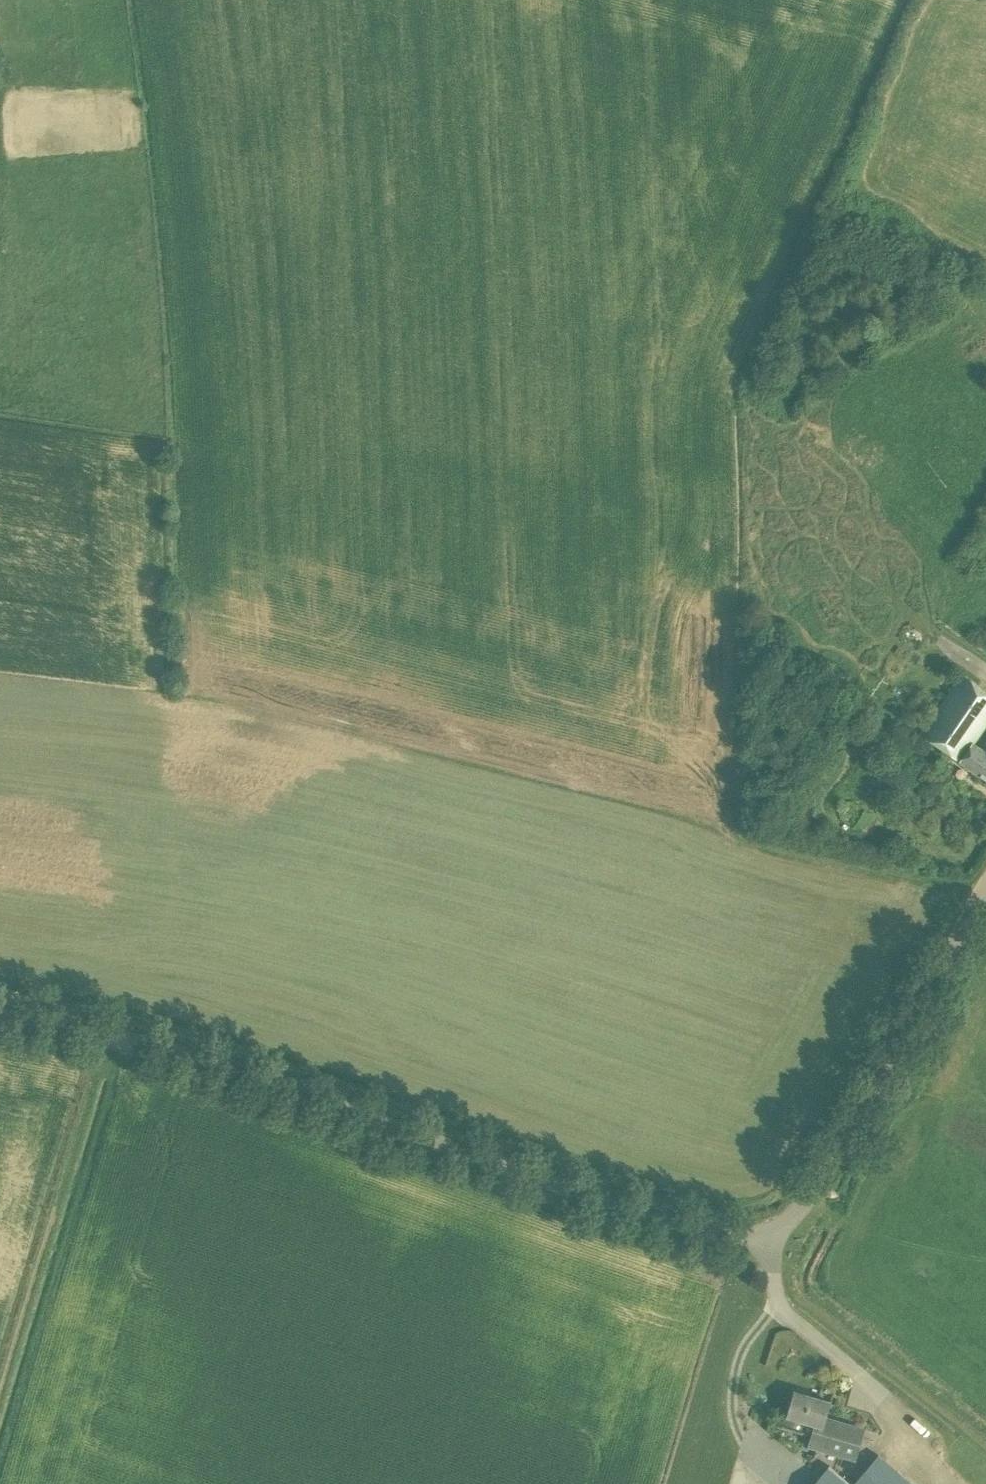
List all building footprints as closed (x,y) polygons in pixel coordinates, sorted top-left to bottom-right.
[(974,745),(985,728),(985,691),(962,673),(919,734),(959,762),(985,781),(985,732),(976,746),(974,745)] [(820,1433),(824,1419),(822,1419),(827,1402),(794,1392),(787,1416),(813,1424),(806,1446),(817,1449),(822,1433),(820,1433)] [(822,1433),(817,1449),(852,1460),(861,1431),(824,1419),(820,1433),(822,1433)] [(879,1453),(853,1483),(915,1483),(879,1453)] [(828,1465),(813,1483),(851,1483),(828,1465)]
